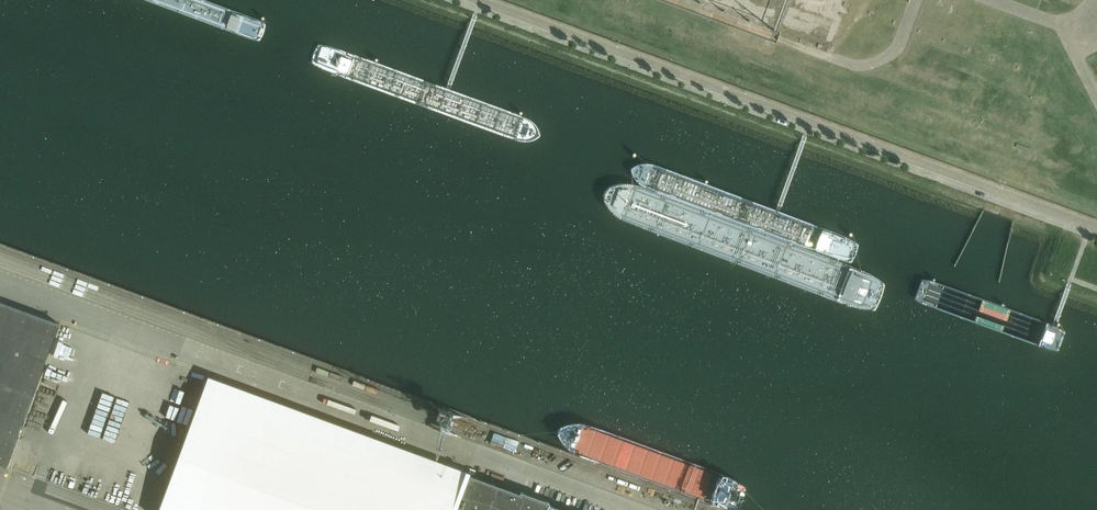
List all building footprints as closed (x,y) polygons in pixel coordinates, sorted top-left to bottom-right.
[(6,469),(59,324),(0,302),(0,467),(6,469)] [(160,509),(456,509),(462,493),(202,398),(160,509)] [(549,504),(550,502),(522,492),(521,494),(469,475),(462,493),(456,509),(566,509),(549,504)]
